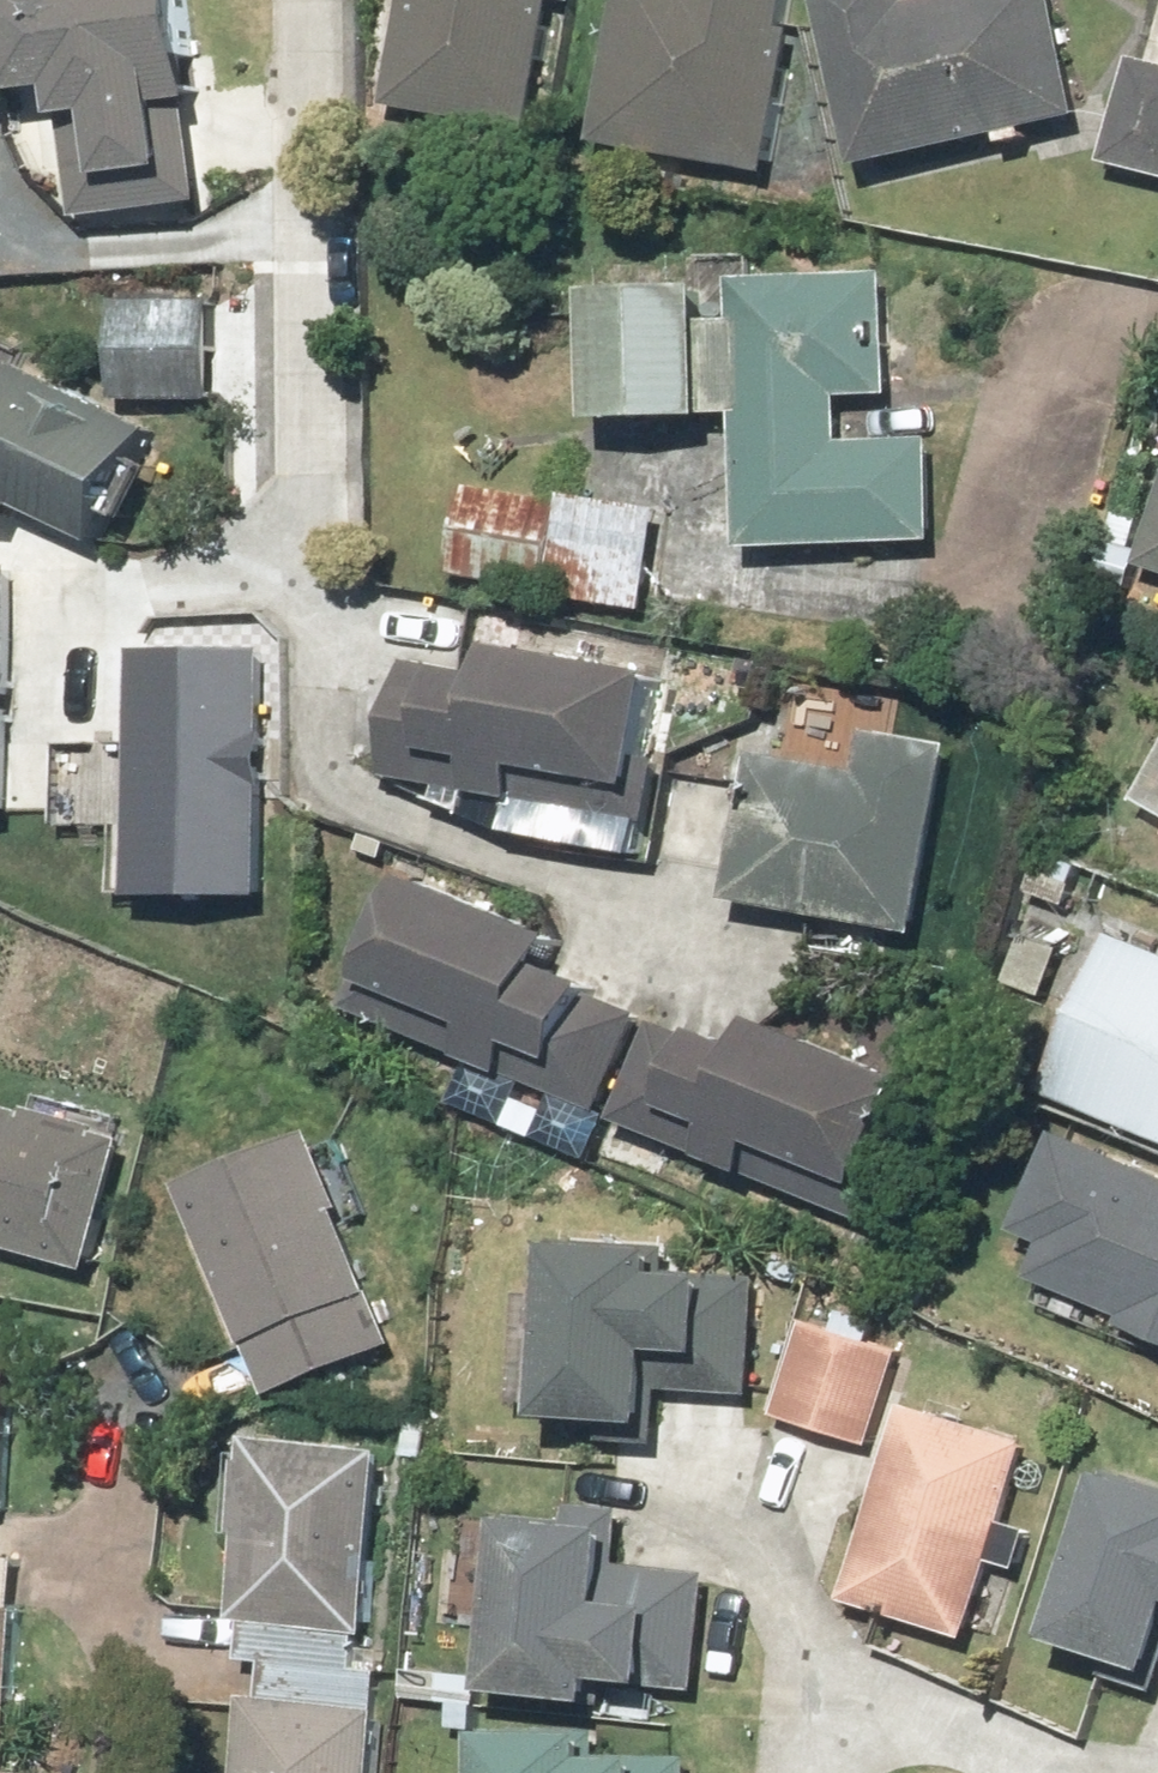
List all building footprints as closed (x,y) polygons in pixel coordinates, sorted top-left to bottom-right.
[(83,221),(205,202),(191,109),(203,107),(186,0),(29,0),(5,4),(21,107),(64,100),(83,221)] [(557,6),(577,9),(579,0),(406,0),(385,109),(532,137),(557,6)] [(787,32),(793,0),(623,0),(611,60),(594,144),(772,179),(801,35),(787,32)] [(860,174),(1086,124),(1058,0),(952,0),(916,8),(914,0),(821,0),(860,174)] [(1135,61),(1106,170),(1157,183),(1157,67),(1135,61)] [(715,419),(742,418),(744,472),(748,556),(938,549),(934,444),(848,447),(847,402),(895,400),(891,280),(733,285),(734,327),(712,328),(710,290),(594,295),(599,433),(716,428),(715,419)] [(157,434),(9,366),(0,386),(0,504),(102,551),(157,434)] [(664,517),(566,500),(565,508),(474,493),(458,583),(647,615),(664,517)] [(1143,572),(1157,577),(1157,528),(1143,572)] [(31,803),(22,562),(0,563),(0,804),(31,803)] [(137,642),(146,883),(274,878),(266,637),(137,642)] [(500,656),(497,677),(410,662),(390,785),(652,828),(672,706),(657,703),(661,682),(500,656)] [(867,736),(860,780),(757,761),(731,906),(922,940),(956,752),(867,736)] [(356,1015),(508,1079),(602,1120),(645,1020),(551,980),(568,941),(415,876),(356,1015)] [(1115,942),(1048,1097),(1157,1143),(1157,961),(1115,942)] [(765,1024),(749,1062),(662,1025),(619,1125),(874,1233),(917,1131),(895,1122),(911,1085),(765,1024)] [(128,1146),(0,1112),(0,1255),(92,1280),(128,1146)] [(1060,1134),(1017,1236),(1052,1250),(1037,1285),(1157,1336),(1157,1175),(1060,1134)] [(313,1138),(181,1190),(268,1408),(399,1357),(313,1138)] [(755,1404),(763,1282),(668,1276),(669,1257),(557,1250),(545,1427),(657,1435),(660,1398),(755,1404)] [(875,1452),(905,1356),(804,1325),(775,1422),(875,1452)] [(0,1369),(0,1763),(13,1764),(24,1616),(15,1615),(19,1565),(1,1564),(4,1519),(15,1371),(0,1369)] [(1032,1448),(909,1411),(848,1608),(971,1646),(1032,1448)] [(261,1707),(240,1706),(234,1772),(377,1772),(382,1717),(377,1716),(380,1676),(359,1674),(362,1642),(372,1642),(389,1457),(252,1445),(236,1628),(245,1629),(242,1664),(265,1666),(261,1707)] [(1112,1481),(1056,1648),(1157,1682),(1157,1496),(1112,1481)] [(628,1512),(571,1506),(569,1528),(510,1522),(491,1700),(600,1711),(603,1690),(699,1700),(712,1579),(622,1570),(628,1512)] [(597,1762),(598,1735),(489,1732),(488,1772),(696,1772),(696,1764),(597,1762)]
